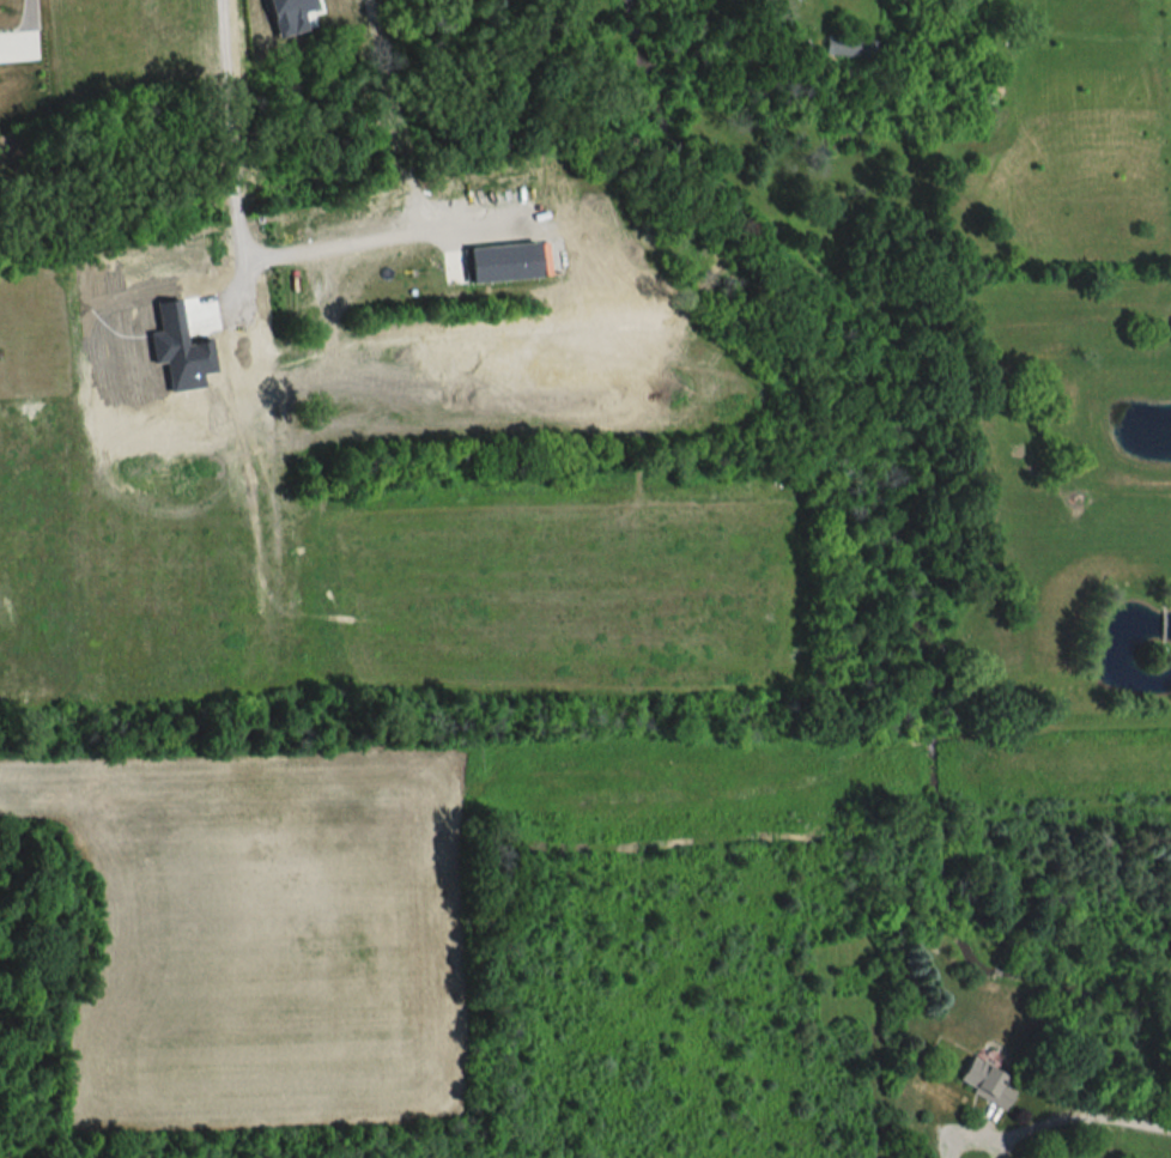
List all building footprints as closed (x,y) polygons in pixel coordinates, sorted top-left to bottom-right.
[(872,58),(872,39),(824,39),(824,58),(872,58)] [(954,1082),(1001,1111),(1018,1085),(970,1056),(954,1082)]
